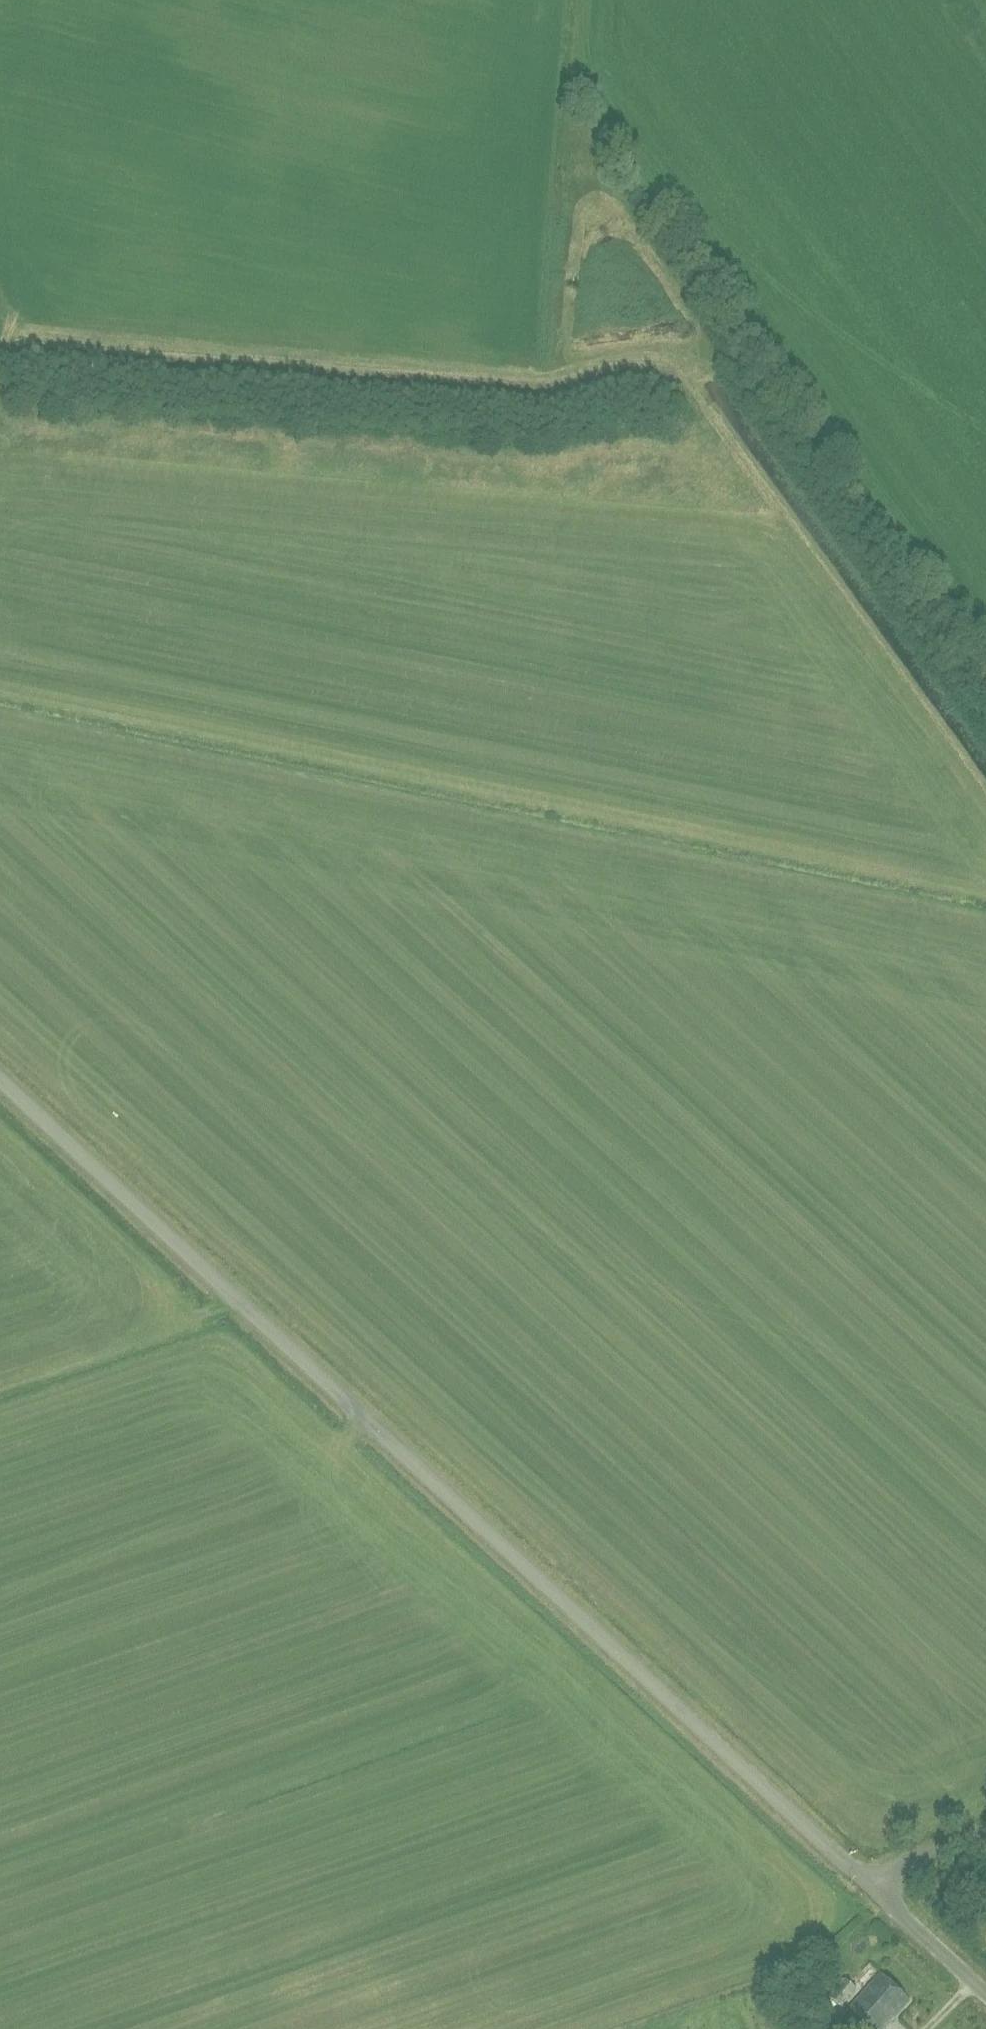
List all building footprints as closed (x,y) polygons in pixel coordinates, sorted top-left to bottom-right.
[(863,2023),(894,1987),(880,1975),(849,2012),(863,2023)] [(839,2006),(855,1989),(842,1977),(826,1994),(839,2006)] [(863,2023),(869,2028),(888,2028),(911,2001),(894,1987),(863,2023)]
